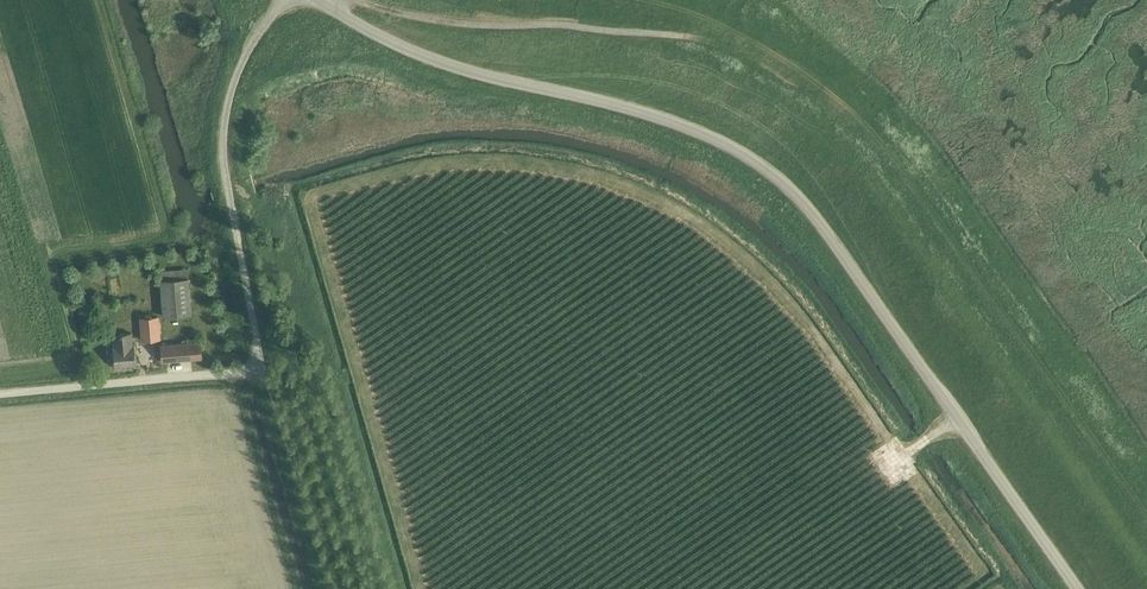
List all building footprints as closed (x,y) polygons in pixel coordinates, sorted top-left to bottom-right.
[(192,313),(189,277),(188,269),(159,271),(160,280),(163,315),(192,313)] [(158,316),(139,318),(141,340),(160,338),(158,316)] [(132,346),(131,333),(113,335),(116,366),(135,364),(133,346),(132,346)] [(201,358),(199,341),(160,344),(162,361),(201,358)] [(193,370),(193,360),(179,360),(179,370),(193,370)]
